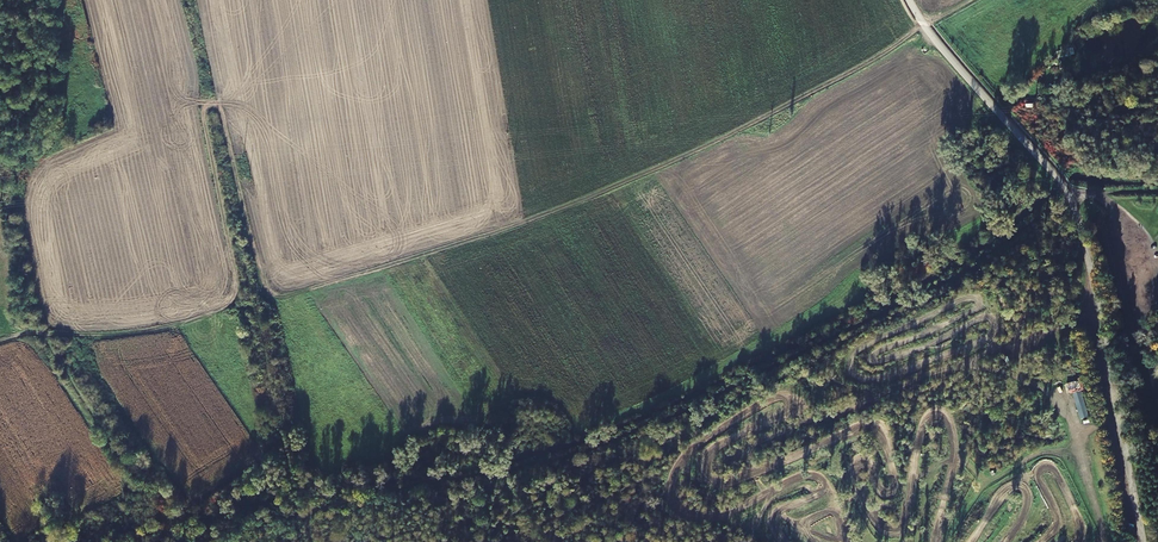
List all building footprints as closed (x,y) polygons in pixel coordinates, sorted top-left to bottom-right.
[(1058,58),(1075,54),(1073,48),(1057,51),(1058,58)] [(1069,393),(1072,392),(1080,419),(1089,416),(1079,379),(1066,383),(1069,393)]
